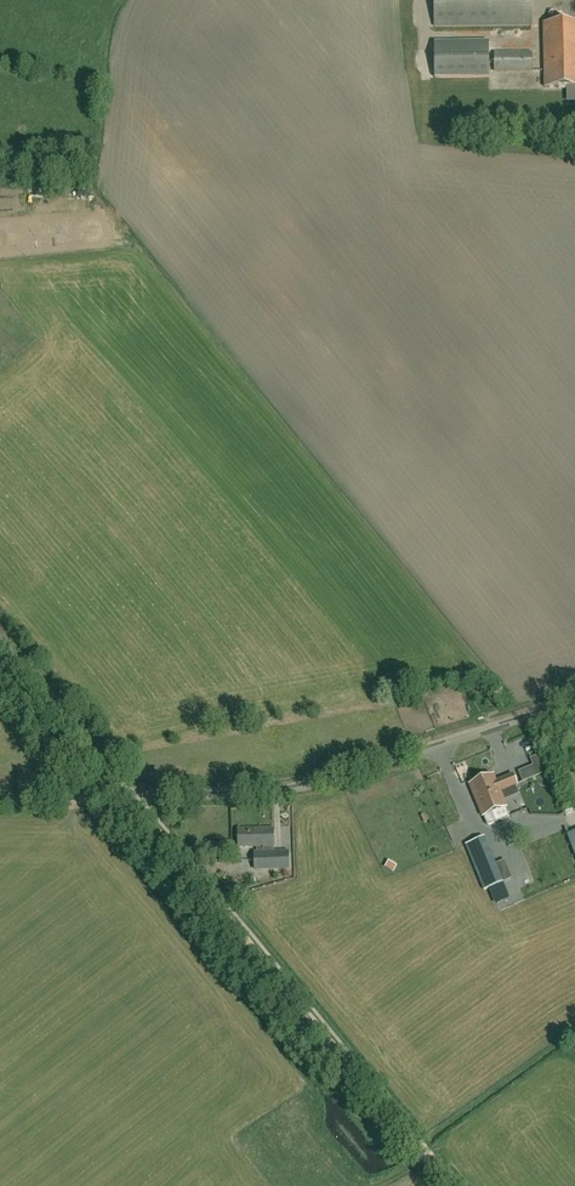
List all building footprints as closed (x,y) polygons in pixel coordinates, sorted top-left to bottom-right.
[(533,26),(533,0),(435,0),(436,27),(533,26)] [(574,87),(574,23),(545,24),(547,88),(574,87)] [(489,77),(489,47),(488,40),(434,42),(434,48),(435,78),(489,77)] [(495,71),(533,71),(533,52),(494,53),(495,71)] [(67,198),(67,210),(86,211),(87,198),(67,198)] [(540,755),(531,759),(534,766),(538,776),(547,772),(540,755)] [(471,785),(477,800),(500,791),(500,792),(517,785),(513,775),(496,782),(493,776),(491,776),(490,773),(481,777),(482,780),(471,785)] [(491,816),(493,813),(506,808),(500,792),(500,791),(477,800),(484,817),(488,826),(494,824),(491,816)] [(255,870),(289,869),(289,853),(274,853),(274,830),(238,831),(239,847),(257,846),(257,854),(255,854),(255,870)] [(485,891),(503,883),(485,838),(466,845),(485,891)] [(300,870),(299,878),(308,878),(308,870),(300,870)] [(504,886),(491,891),(498,908),(511,903),(504,886)]
